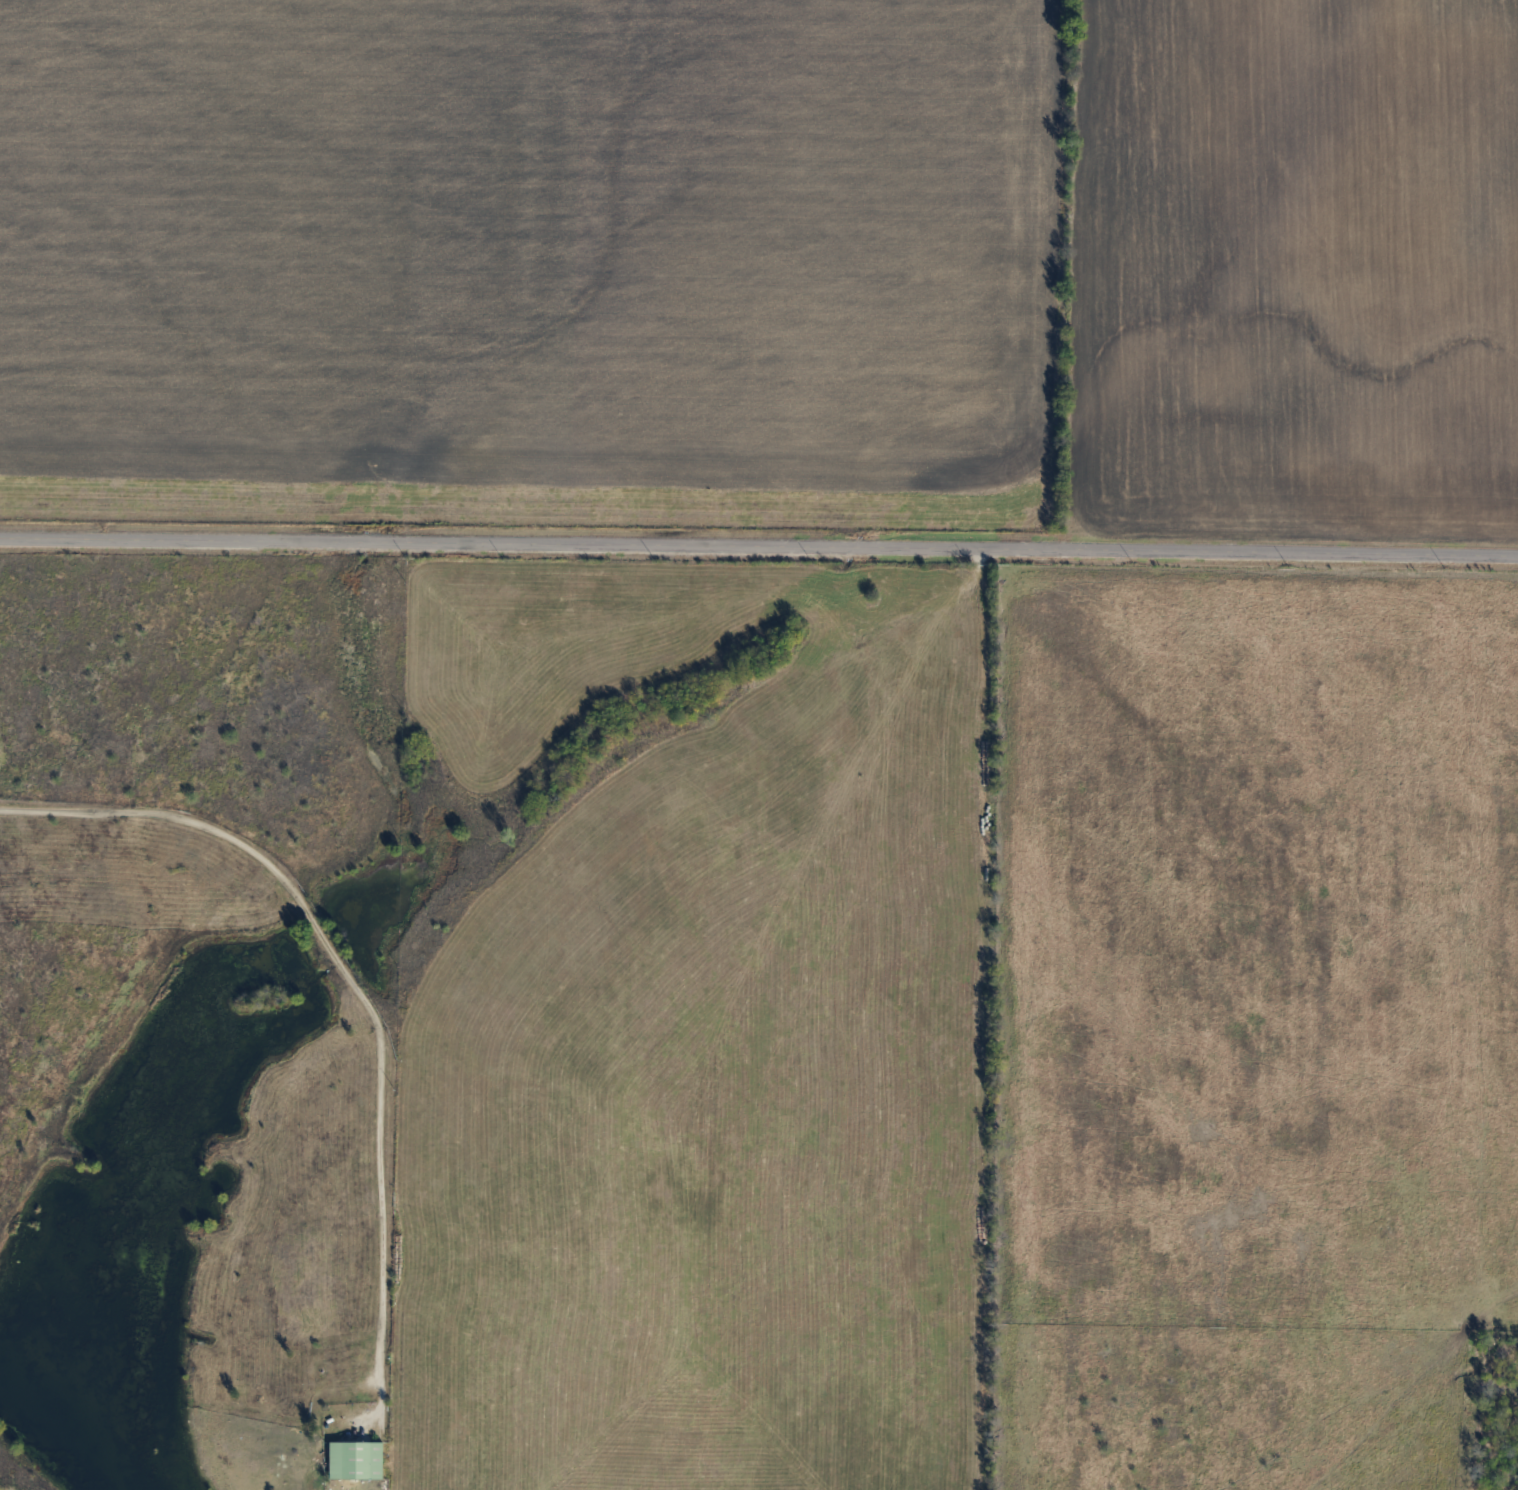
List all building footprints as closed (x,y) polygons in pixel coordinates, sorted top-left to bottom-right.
[(380,1442),(380,1479),(326,1479),(326,1442),(380,1442)]
